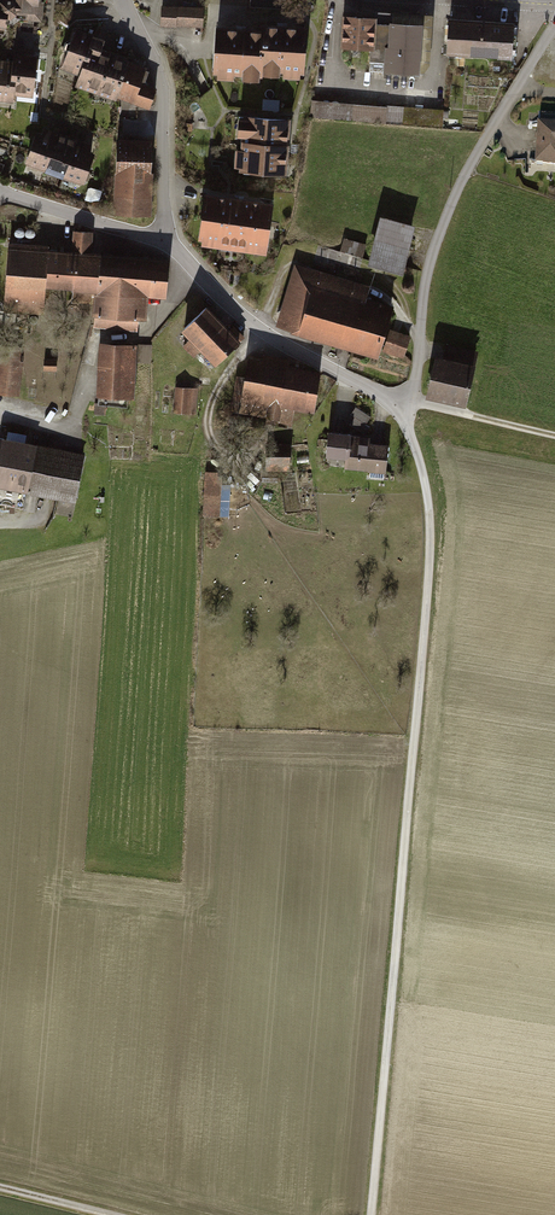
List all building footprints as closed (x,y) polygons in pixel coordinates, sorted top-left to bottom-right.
[(5,28),(6,16),(10,17),(15,13),(16,8),(7,7),(8,0),(4,0),(2,1),(2,4),(0,4),(0,28),(5,28)] [(7,7),(16,8),(41,11),(42,2),(37,1),(38,0),(8,0),(7,7)] [(164,3),(162,25),(206,28),(207,7),(164,3)] [(372,48),(375,22),(375,19),(344,17),(342,46),(372,48)] [(514,25),(450,21),(448,54),(512,58),(514,25)] [(422,26),(375,22),(372,48),(371,71),(418,75),(422,26)] [(262,32),(260,68),(302,71),(304,28),(262,26),(262,32)] [(217,29),(214,71),(259,74),(260,68),(262,32),(217,29)] [(80,81),(120,95),(131,64),(99,53),(103,41),(75,30),(71,40),(67,42),(65,48),(66,53),(70,54),(66,67),(82,72),(80,81)] [(15,63),(12,90),(16,90),(32,92),(36,58),(15,56),(15,63)] [(131,64),(120,95),(150,105),(155,89),(144,85),(146,81),(142,79),(147,63),(133,58),(131,64)] [(0,62),(0,95),(15,97),(16,90),(12,90),(15,63),(0,62)] [(279,100),(262,100),(262,111),(279,111),(279,100)] [(440,110),(312,100),(310,120),(439,130),(440,110)] [(243,117),(240,169),(285,172),(288,120),(243,117)] [(537,125),(535,166),(554,168),(554,126),(537,125)] [(25,165),(46,172),(59,140),(52,138),(54,132),(45,129),(43,134),(37,132),(25,165)] [(59,140),(46,172),(64,179),(79,140),(62,134),(59,140)] [(155,141),(118,139),(114,215),(151,217),(155,141)] [(64,179),(85,185),(96,153),(91,152),(93,145),(79,140),(64,179)] [(206,196),(200,239),(264,247),(270,205),(206,196)] [(415,226),(381,218),(370,265),(404,273),(415,226)] [(20,240),(23,238),(25,236),(25,232),(22,230),(19,229),(16,231),(15,233),(15,237),(17,239),(20,240)] [(31,240),(34,239),(36,236),(35,233),(33,230),(30,229),(27,231),(25,234),(26,237),(28,239),(31,240)] [(73,304),(93,305),(94,293),(98,294),(101,255),(92,254),(94,234),(74,232),(72,252),(49,250),(49,244),(10,241),(5,302),(13,303),(13,309),(37,311),(38,305),(46,305),(48,289),(74,291),(73,304)] [(345,240),(341,253),(364,259),(367,246),(345,240)] [(171,260),(101,255),(98,294),(94,293),(93,305),(92,317),(95,318),(94,329),(137,333),(138,321),(147,322),(149,297),(168,299),(171,260)] [(294,265),(276,328),(298,334),(298,336),(380,359),(382,353),(403,359),(409,338),(388,332),(395,307),(367,299),(370,286),(294,265)] [(215,368),(246,339),(235,327),(230,332),(207,307),(181,331),(191,342),(180,352),(191,363),(202,353),(215,368)] [(19,394),(24,338),(0,336),(0,392),(19,394)] [(138,345),(100,343),(97,398),(99,398),(99,409),(126,410),(127,399),(136,400),(137,368),(151,369),(152,349),(138,349),(138,345)] [(435,353),(426,397),(466,406),(478,350),(446,344),(444,355),(435,353)] [(264,362),(249,359),(244,381),(237,380),(231,411),(281,421),(279,428),(291,431),(295,411),(315,414),(323,374),(289,367),(290,362),(265,357),(264,362)] [(56,359),(44,359),(44,371),(56,372),(56,359)] [(198,389),(175,388),(173,414),(197,416),(198,389)] [(356,406),(352,421),(367,426),(372,411),(356,406)] [(347,459),(346,469),(363,470),(363,473),(386,475),(389,445),(371,443),(371,439),(353,437),(353,433),(330,431),(328,457),(347,459)] [(3,438),(2,442),(0,442),(0,488),(73,505),(85,457),(3,438)] [(268,444),(267,473),(292,474),(293,445),(268,444)] [(205,468),(203,515),(221,516),(223,473),(219,473),(219,469),(205,468)] [(262,475),(262,484),(277,484),(277,475),(262,475)]
